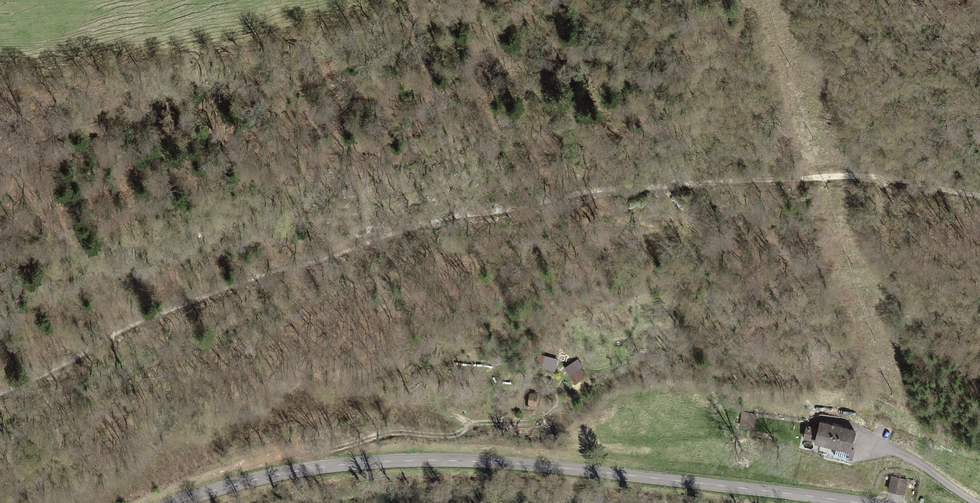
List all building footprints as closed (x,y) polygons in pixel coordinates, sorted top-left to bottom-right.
[(562,358),(545,356),(544,363),(551,364),(550,369),(561,370),(562,358)] [(581,357),(567,367),(579,384),(593,374),(581,357)] [(540,392),(530,392),(530,407),(539,407),(540,392)] [(811,426),(808,436),(853,449),(859,429),(824,420),(822,429),(811,426)] [(907,477),(894,475),(892,490),(905,491),(907,477)]
